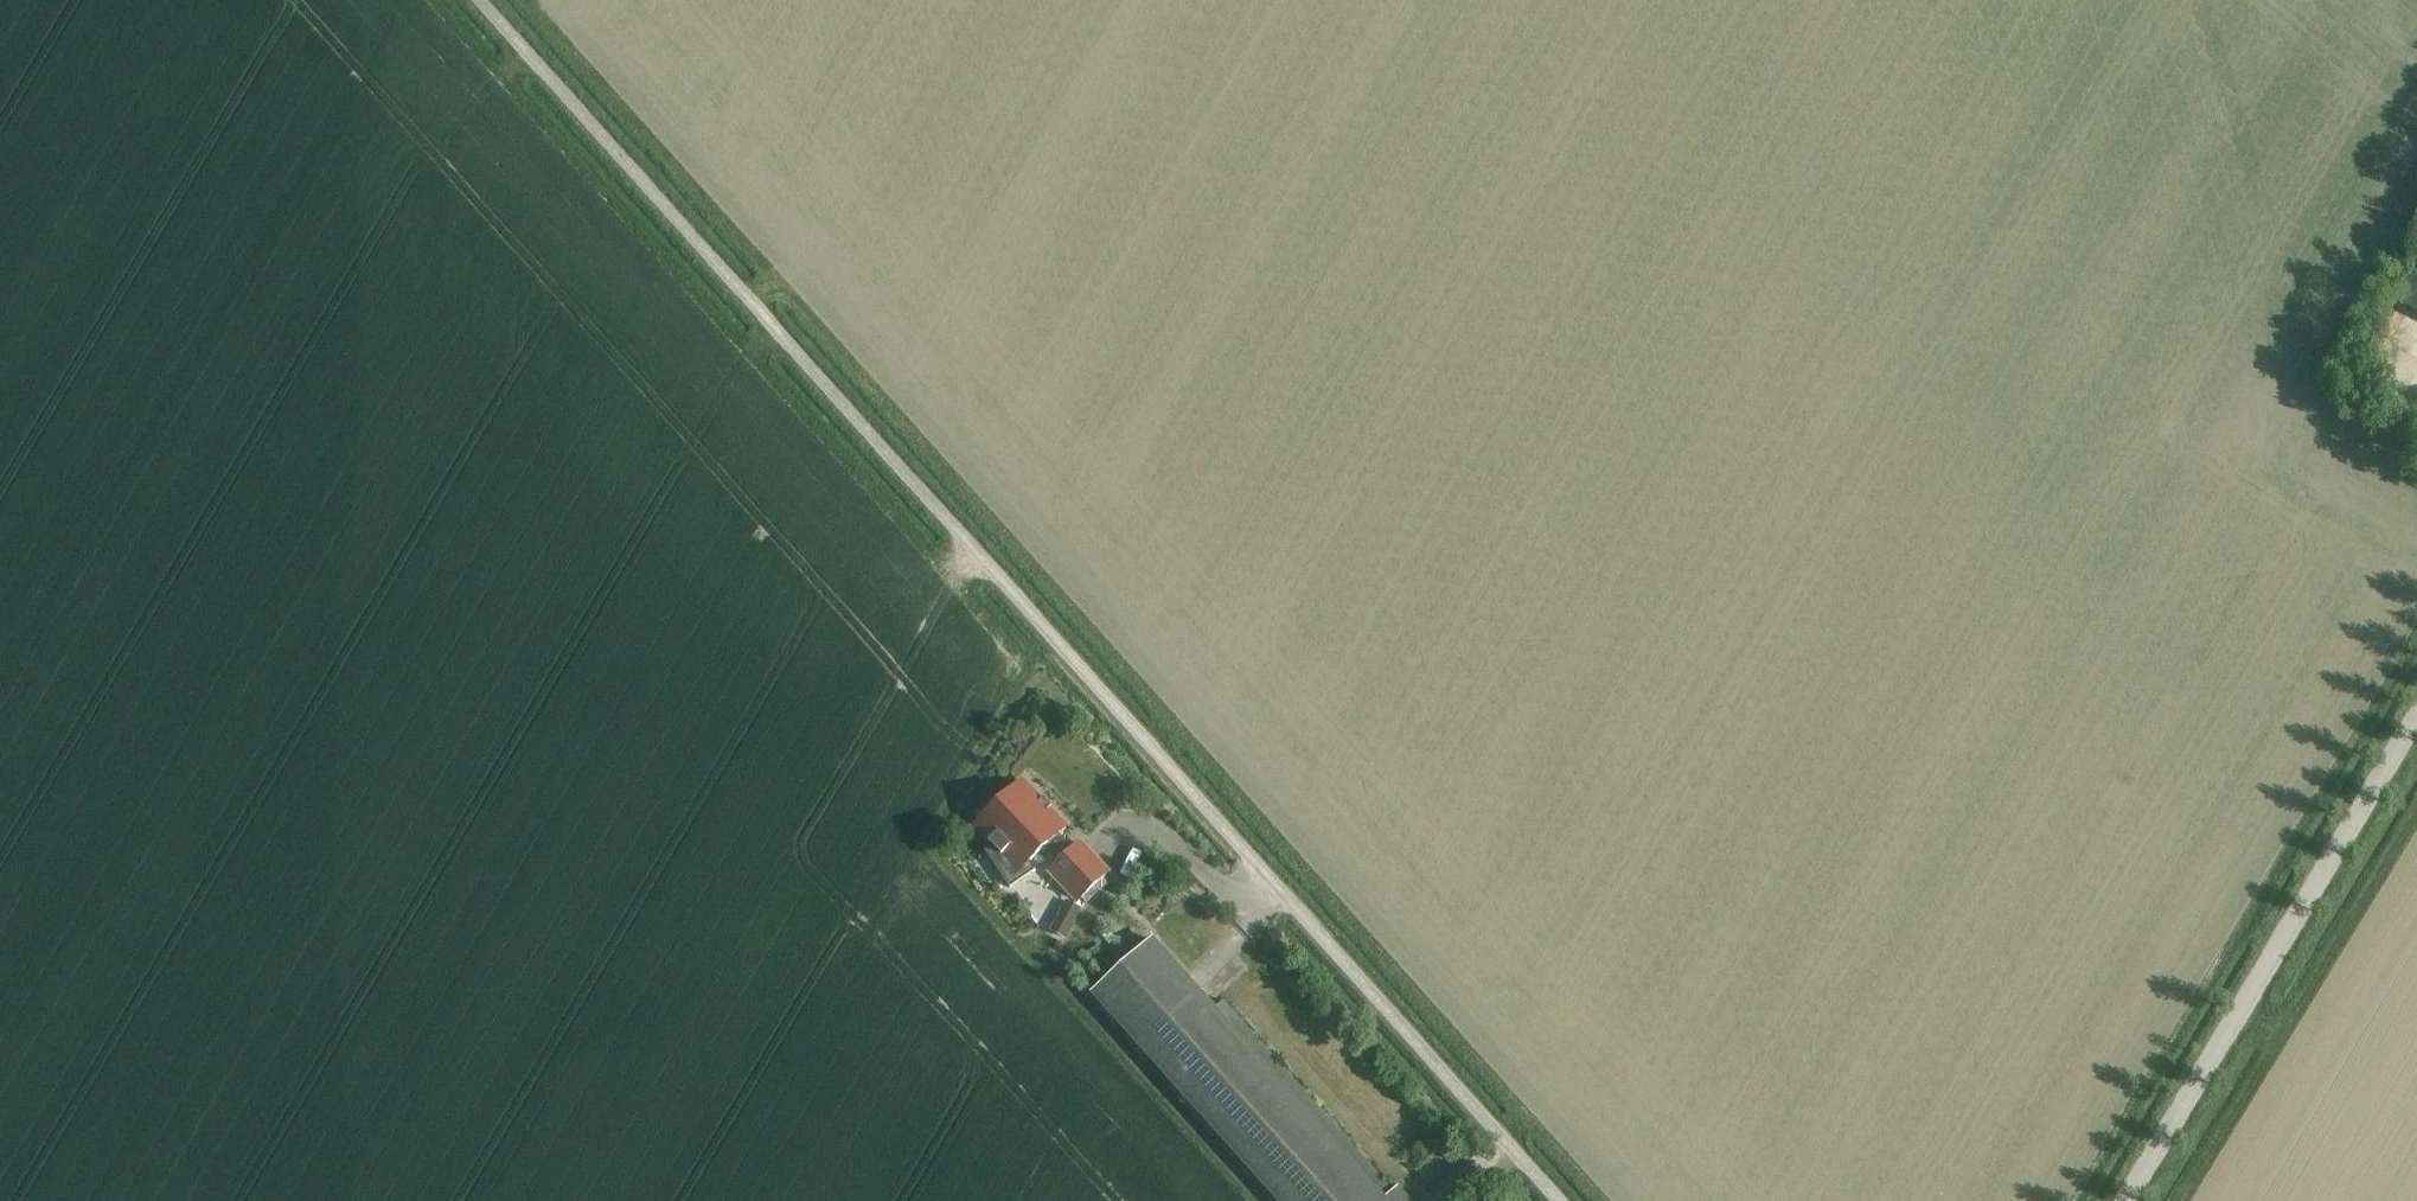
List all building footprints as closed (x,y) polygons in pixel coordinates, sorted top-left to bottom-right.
[(2399,303),(2416,313),(2416,274),(2399,303)] [(1021,782),(975,826),(992,843),(985,850),(988,855),(1011,889),(1036,871),(1031,861),(1044,850),(1058,865),(1051,872),(1079,901),(1108,874),(1080,845),(1073,851),(1059,835),(1065,829),(1055,818),(1058,815),(1057,814),(1054,817),(1048,811),(1052,808),(1051,807),(1047,810),(1040,803),(1044,800),(1043,799),(1040,802),(1021,782)] [(1066,900),(1050,930),(1065,938),(1081,909),(1066,900)] [(1091,993),(1278,1200),(1402,1200),(1223,1001),(1213,1009),(1151,939),(1091,993)]
